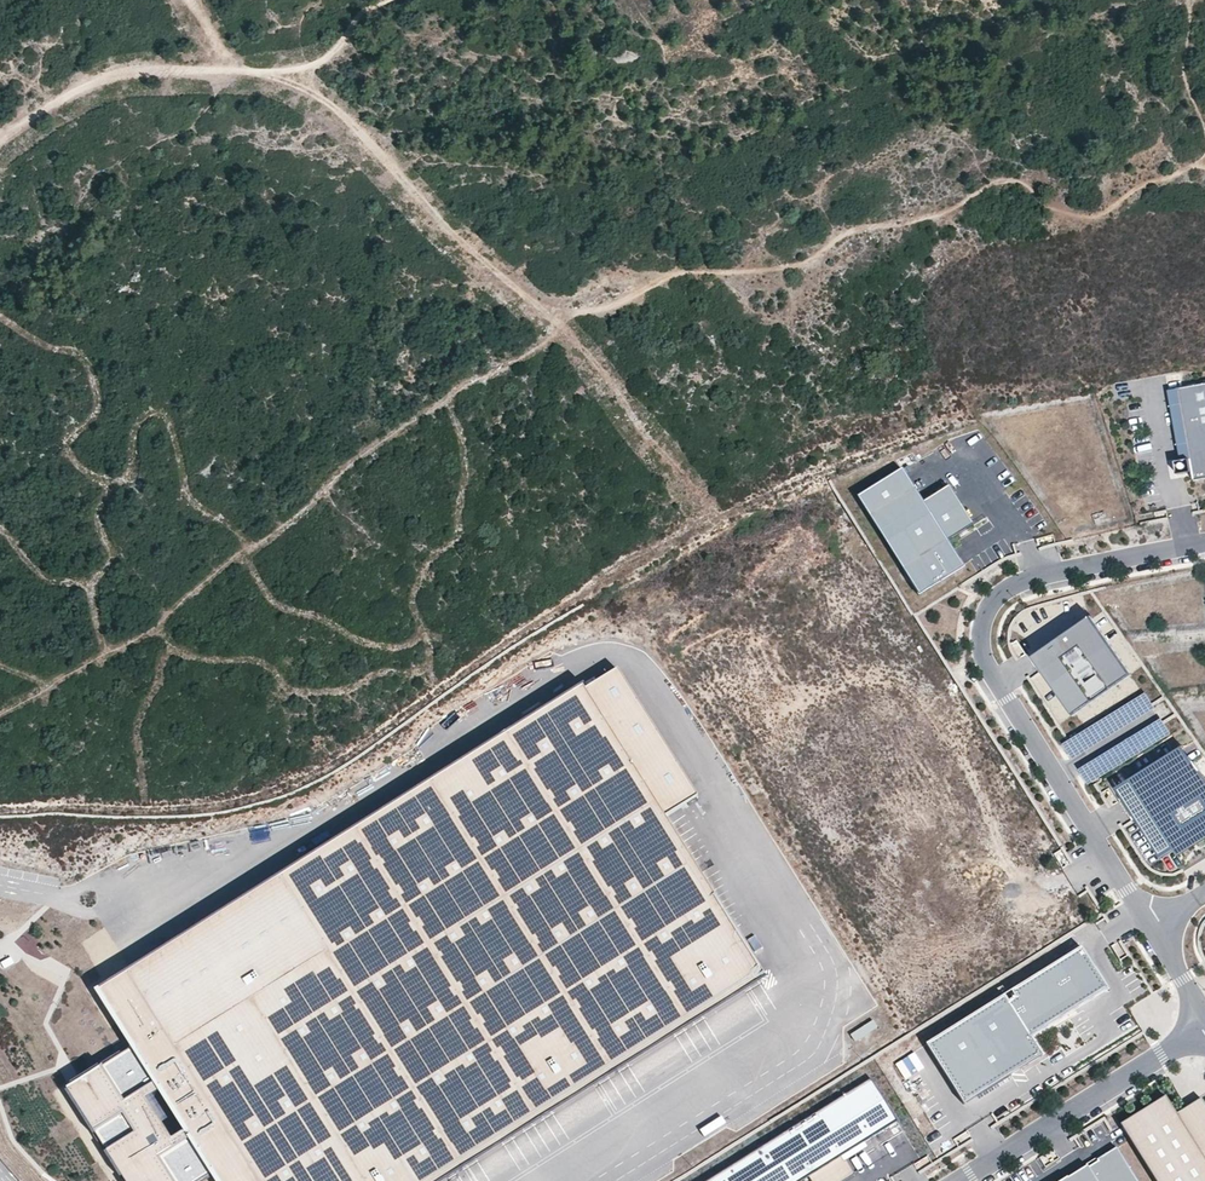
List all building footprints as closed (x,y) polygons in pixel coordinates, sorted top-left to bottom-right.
[(1172,388),(1184,457),(1170,460),(1172,473),(1187,470),(1188,479),(1204,476),(1204,382),(1172,388)] [(858,496),(919,595),(964,567),(948,541),(974,525),(950,486),(924,502),(903,469),(858,496)] [(1092,618),(1034,658),(1075,716),(1132,675),(1092,618)] [(97,991),(111,1015),(119,1010),(141,1045),(99,1071),(97,1067),(68,1085),(71,1089),(66,1092),(120,1179),(123,1177),(125,1180),(205,1180),(228,1166),(238,1180),(447,1180),(771,977),(669,816),(698,798),(615,667),(97,991)] [(1071,758),(1154,706),(1144,690),(1061,742),(1071,758)] [(1086,784),(1169,732),(1159,716),(1076,768),(1086,784)] [(1156,782),(1190,760),(1178,743),(1113,785),(1135,818),(1166,798),(1156,782)] [(1161,860),(1204,835),(1204,781),(1190,760),(1156,782),(1166,798),(1135,818),(1161,860)] [(1120,770),(1108,776),(1111,784),(1124,778),(1120,770)] [(754,933),(746,937),(753,949),(761,945),(754,933)] [(925,1045),(964,1105),(1042,1056),(1030,1037),(1107,989),(1081,948),(925,1045)] [(872,1016),(850,1033),(856,1041),(879,1025),(872,1016)] [(871,1080),(708,1180),(848,1180),(856,1176),(844,1155),(897,1122),(871,1080)] [(1155,1180),(1204,1180),(1204,1109),(1199,1099),(1175,1114),(1164,1097),(1120,1125),(1155,1180)] [(968,1131),(954,1139),(959,1147),(973,1139),(968,1131)] [(1116,1148),(1096,1160),(1097,1162),(1088,1168),(1087,1166),(1063,1180),(1136,1180),(1116,1148)]
